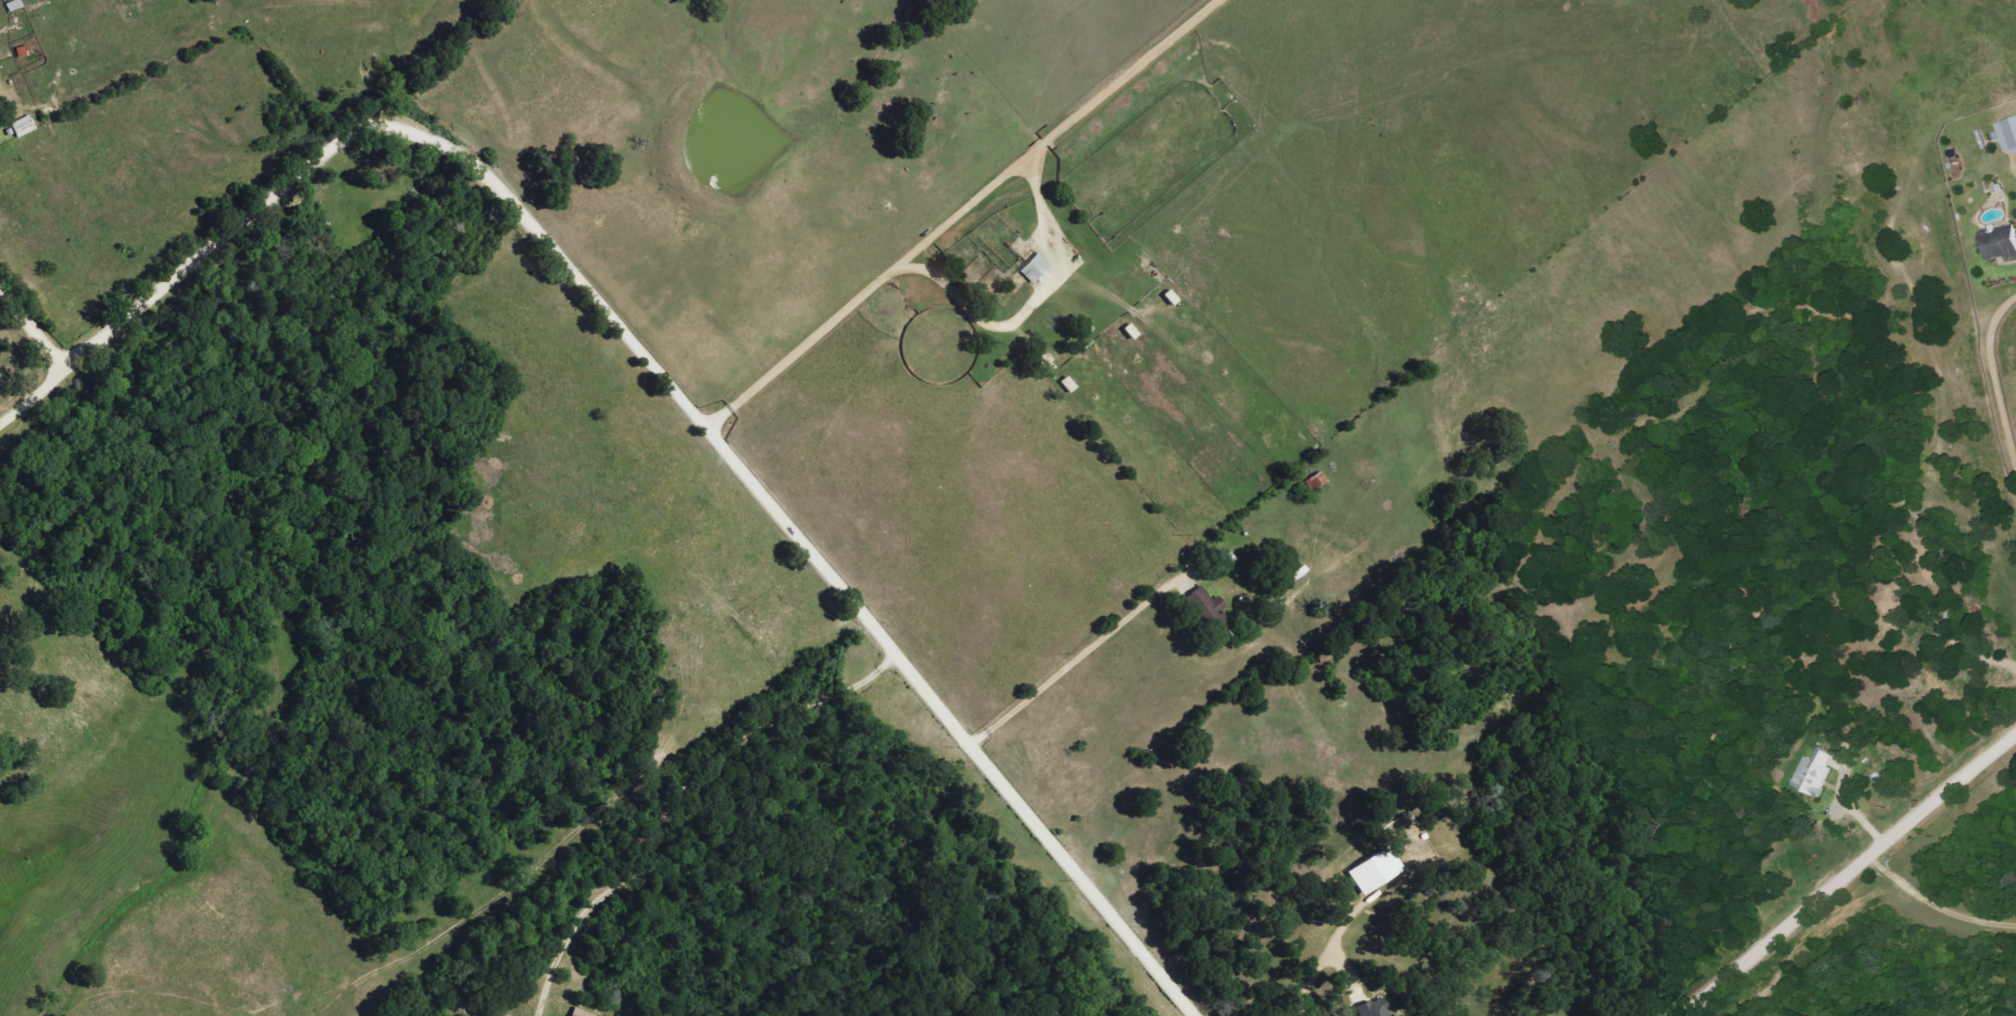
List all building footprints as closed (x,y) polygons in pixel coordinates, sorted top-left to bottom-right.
[(2001,151),(2015,148),(2015,116),(1994,122),(2001,151)] [(1983,262),(2015,256),(2015,234),(2014,226),(1977,233),(1983,262)] [(1050,269),(1036,253),(1017,271),(1031,286),(1050,269)] [(1159,295),(1168,307),(1176,302),(1167,290),(1159,295)] [(1801,757),(1788,787),(1817,799),(1830,769),(1825,767),(1830,756),(1814,749),(1809,760),(1801,757)] [(1343,871),(1358,895),(1399,871),(1385,847),(1343,871)] [(574,1006),(569,1015),(595,1015),(574,1006)]
